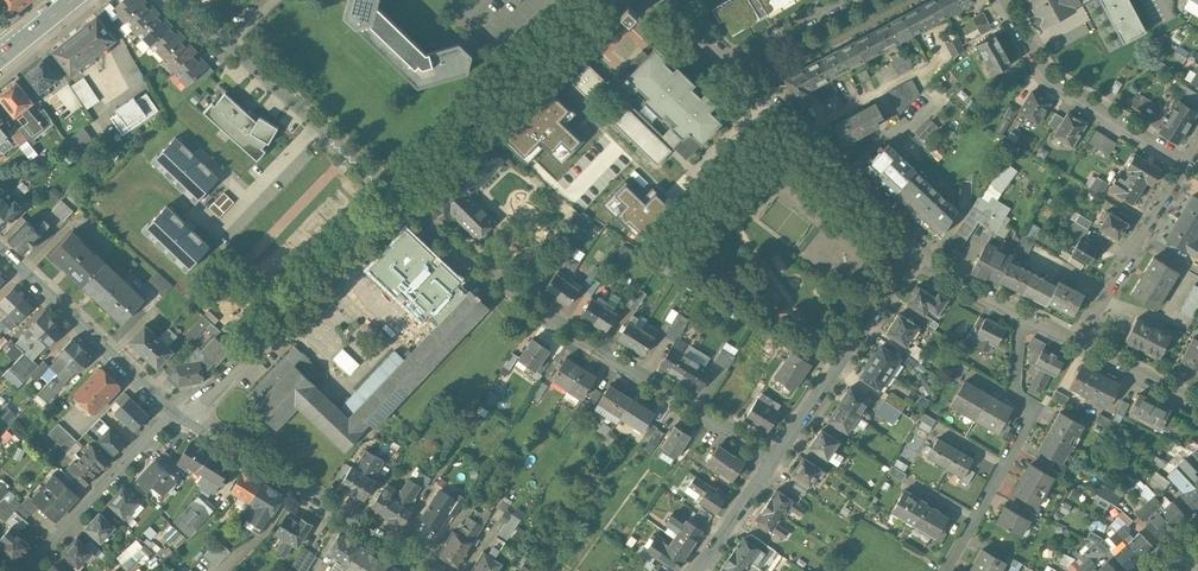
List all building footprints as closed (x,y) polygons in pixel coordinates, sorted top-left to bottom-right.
[(7,13),(8,13),(9,14),(10,14),(12,15),(13,14),(31,0),(0,0),(0,1),(7,13)] [(116,7),(119,11),(117,13),(126,22),(129,19),(139,9),(135,5),(140,0),(123,0),(116,7)] [(135,5),(139,9),(145,4),(148,1),(147,0),(140,0),(135,5)] [(342,17),(418,88),(467,74),(472,56),(459,44),(425,53),(377,7),(378,0),(347,0),(342,17)] [(711,9),(720,23),(724,20),(733,33),(760,17),(767,13),(768,16),(796,0),(726,0),(711,9)] [(902,15),(913,35),(948,16),(939,0),(930,0),(902,15)] [(948,16),(962,8),(957,0),(939,0),(948,16)] [(962,8),(976,1),(975,0),(957,0),(962,8)] [(1035,13),(1029,16),(1034,26),(1040,23),(1043,28),(1077,9),(1075,5),(1081,1),(1080,0),(1028,0),(1035,13)] [(1124,44),(1146,32),(1130,0),(1100,0),(1124,44)] [(1184,7),(1197,16),(1197,0),(1189,0),(1184,7)] [(139,9),(129,19),(133,23),(130,25),(139,34),(142,31),(152,21),(148,17),(156,9),(152,4),(149,8),(145,4),(139,9)] [(638,13),(630,5),(621,14),(629,22),(638,13)] [(156,9),(148,17),(152,21),(158,16),(161,13),(156,9)] [(986,17),(983,11),(972,18),(975,23),(986,17)] [(902,15),(888,22),(899,42),(913,35),(902,15)] [(116,40),(97,16),(84,27),(83,26),(75,33),(83,44),(83,43),(93,56),(107,44),(109,46),(116,40)] [(152,21),(142,31),(146,35),(143,37),(152,46),(155,43),(165,34),(160,29),(169,20),(166,16),(162,20),(158,16),(152,21)] [(992,29),(986,17),(975,23),(978,28),(981,35),(992,29)] [(169,20),(160,29),(165,34),(171,28),(174,25),(169,20)] [(888,22),(871,31),(882,51),(899,42),(888,22)] [(165,34),(155,43),(159,47),(156,49),(165,59),(167,57),(166,56),(178,46),(174,41),(182,33),(179,29),(175,32),(171,28),(165,34)] [(978,28),(960,39),(963,45),(981,35),(978,28)] [(871,31),(854,40),(865,60),(882,51),(871,31)] [(75,33),(67,40),(54,51),(73,75),(81,68),(80,66),(93,56),(83,43),(83,44),(75,33)] [(182,33),(174,41),(178,46),(182,41),(183,41),(187,38),(182,33)] [(996,34),(978,45),(986,59),(1004,49),(996,34)] [(959,38),(946,45),(954,59),(965,48),(963,45),(960,39),(959,38)] [(854,40),(838,49),(848,69),(865,60),(854,40)] [(178,46),(166,56),(167,57),(170,61),(168,63),(176,72),(178,70),(190,59),(185,54),(194,46),(190,42),(187,46),(183,41),(182,41),(178,46)] [(717,103),(656,45),(648,54),(643,50),(626,67),(631,72),(623,81),(624,82),(633,91),(671,127),(683,138),(674,147),(675,148),(686,159),(702,143),(701,142),(721,121),(710,110),(717,103)] [(194,46),(185,54),(190,59),(194,55),(198,51),(194,46)] [(838,49),(821,58),(831,78),(848,69),(838,49)] [(1004,49),(986,59),(995,74),(1013,63),(1004,49)] [(1186,57),(1178,52),(1174,58),(1183,63),(1186,57)] [(190,59),(178,70),(182,74),(179,77),(187,86),(200,73),(196,69),(205,60),(201,56),(198,60),(194,55),(190,59)] [(891,62),(895,68),(908,61),(905,55),(891,62)] [(821,58),(804,67),(815,87),(831,78),(821,58)] [(43,59),(25,73),(40,93),(58,78),(43,59)] [(209,65),(205,60),(196,69),(200,73),(209,65)] [(1169,67),(1157,60),(1154,65),(1165,73),(1169,67)] [(908,61),(895,68),(898,75),(912,68),(908,61)] [(633,91),(624,82),(616,90),(589,64),(572,82),(589,99),(602,85),(620,102),(607,116),(658,165),(675,148),(674,147),(683,138),(671,127),(663,136),(625,100),(633,91)] [(804,67),(784,78),(796,102),(811,94),(809,90),(815,87),(804,67)] [(141,70),(133,73),(139,86),(147,82),(141,70)] [(1195,75),(1189,71),(1185,79),(1190,82),(1197,87),(1197,70),(1195,75)] [(88,108),(101,100),(85,76),(73,84),(88,108)] [(1110,91),(1117,94),(1122,82),(1115,79),(1110,91)] [(1177,80),(1172,88),(1182,94),(1179,100),(1193,109),(1197,100),(1197,93),(1177,80)] [(0,94),(0,98),(15,117),(22,111),(22,112),(29,121),(23,125),(32,136),(53,121),(44,109),(35,116),(28,107),(27,107),(33,102),(16,81),(0,94)] [(919,94),(912,81),(902,86),(911,103),(919,94)] [(902,86),(890,93),(901,113),(911,103),(902,86)] [(549,87),(500,138),(527,164),(544,147),(557,160),(562,156),(566,160),(580,145),(576,141),(581,136),(567,123),(572,118),(568,114),(573,109),(549,87)] [(1051,102),(1032,91),(1019,112),(1038,123),(1051,102)] [(821,98),(829,111),(839,106),(832,92),(821,98)] [(111,118),(123,135),(159,110),(147,93),(136,100),(134,97),(116,110),(118,113),(111,118)] [(257,121),(239,106),(239,105),(225,93),(215,105),(212,103),(204,112),(257,161),(266,151),(262,148),(267,143),(269,144),(279,128),(260,117),(257,121)] [(1142,111),(1146,105),(1152,109),(1155,103),(1143,95),(1140,101),(1134,97),(1130,104),(1142,111)] [(1193,109),(1179,100),(1160,131),(1178,142),(1197,111),(1193,109)] [(876,103),(834,125),(844,144),(880,126),(875,117),(882,114),(876,103)] [(1018,108),(1011,104),(1005,115),(1011,119),(1018,108)] [(1065,118),(1056,113),(1048,124),(1057,130),(1065,118)] [(1077,119),(1068,113),(1065,118),(1057,130),(1054,135),(1072,147),(1086,125),(1084,124),(1086,122),(1078,117),(1077,119)] [(1011,119),(1005,115),(996,130),(1003,134),(1011,119)] [(930,119),(916,133),(924,141),(938,127),(930,119)] [(16,145),(3,125),(0,128),(0,144),(6,152),(16,145)] [(85,127),(68,139),(77,151),(94,140),(85,127)] [(1090,142),(1110,155),(1117,142),(1098,130),(1090,142)] [(176,137),(159,155),(158,155),(158,156),(155,159),(159,163),(156,165),(156,166),(157,166),(191,199),(192,199),(194,197),(198,200),(201,197),(202,197),(202,196),(219,178),(176,137)] [(30,139),(22,144),(31,160),(39,155),(30,139)] [(903,158),(888,144),(889,143),(888,143),(865,167),(865,168),(865,167),(880,181),(881,180),(884,183),(882,184),(892,193),(892,194),(893,194),(908,179),(908,178),(916,170),(915,169),(905,160),(904,161),(902,159),(903,158)] [(489,145),(433,200),(448,215),(451,213),(477,240),(495,222),(469,195),(504,160),(489,145)] [(1129,171),(1145,181),(1152,185),(1162,169),(1136,153),(1126,169),(1129,171)] [(1010,166),(994,188),(1001,193),(1017,171),(1010,166)] [(938,191),(916,170),(908,178),(908,179),(893,194),(894,195),(895,194),(898,197),(897,198),(916,216),(938,191)] [(1145,181),(1129,171),(1120,185),(1118,183),(1113,191),(1132,203),(1145,181)] [(1109,183),(1098,176),(1093,184),(1091,189),(1101,195),(1109,183)] [(626,180),(607,200),(611,203),(606,208),(625,226),(630,221),(634,225),(630,229),(638,238),(643,233),(647,238),(671,213),(667,209),(671,204),(653,187),(643,197),(626,180)] [(960,212),(938,191),(916,216),(938,238),(941,235),(941,236),(952,225),(960,212)] [(220,217),(235,201),(225,192),(210,207),(220,217)] [(1193,195),(1179,217),(1197,229),(1197,198),(1193,195)] [(1010,208),(993,198),(990,204),(979,197),(968,214),(979,221),(976,226),(994,236),(1010,208)] [(0,205),(0,228),(1,229),(22,207),(15,200),(10,205),(4,200),(0,205)] [(73,211),(62,200),(52,210),(63,221),(73,211)] [(167,205),(150,223),(149,223),(149,224),(146,227),(150,231),(147,234),(148,234),(182,267),(182,268),(185,265),(189,268),(192,265),(193,265),(210,247),(167,205)] [(1128,223),(1106,210),(1102,216),(1105,217),(1099,227),(1118,239),(1128,223)] [(968,214),(948,243),(959,251),(976,226),(979,221),(968,214)] [(1092,221),(1079,214),(1075,221),(1079,224),(1087,229),(1092,221)] [(22,216),(11,228),(16,232),(26,220),(22,216)] [(1179,217),(1166,238),(1187,251),(1193,240),(1197,233),(1197,229),(1179,217)] [(37,230),(26,220),(16,232),(9,239),(24,253),(30,246),(33,249),(40,241),(38,239),(50,225),(45,220),(38,228),(37,230)] [(1035,240),(1041,227),(1031,222),(1025,235),(1035,240)] [(1087,229),(1079,224),(1074,233),(1081,237),(1085,239),(1090,231),(1087,229)] [(106,262),(73,231),(50,255),(83,286),(106,262)] [(1023,235),(1016,231),(1012,238),(1019,242),(1023,236),(1023,235)] [(400,233),(383,250),(394,261),(395,261),(408,247),(411,244),(400,233)] [(1034,242),(1023,236),(1019,242),(1016,249),(1027,255),(1034,242)] [(1085,239),(1081,237),(1072,253),(1089,263),(1098,247),(1085,239)] [(1193,240),(1187,251),(1195,256),(1197,250),(1197,243),(1193,240)] [(986,243),(972,271),(998,284),(1000,280),(1010,261),(1012,256),(986,243)] [(408,247),(395,261),(394,261),(392,263),(398,268),(413,252),(408,247)] [(462,299),(413,252),(398,268),(447,315),(462,299)] [(1154,257),(1132,294),(1153,307),(1160,295),(1163,297),(1171,284),(1168,282),(1175,270),(1154,257)] [(574,258),(563,273),(565,274),(570,277),(580,262),(574,258)] [(138,264),(133,259),(128,265),(133,270),(138,264)] [(124,278),(107,261),(106,262),(83,286),(101,303),(124,278)] [(1032,272),(1010,261),(1000,280),(1022,292),(1032,272)] [(173,286),(157,271),(147,282),(163,296),(173,286)] [(1056,284),(1032,272),(1022,292),(1046,304),(1048,301),(1057,284),(1056,284)] [(556,273),(545,290),(556,298),(570,277),(565,274),(563,277),(556,273)] [(570,277),(556,298),(567,306),(582,285),(570,277)] [(124,278),(101,303),(123,323),(146,299),(124,278)] [(1084,293),(1059,280),(1056,284),(1057,284),(1048,301),(1073,314),(1084,293)] [(0,301),(0,319),(1,320),(26,294),(16,285),(0,301)] [(1180,312),(1192,318),(1197,307),(1197,286),(1194,285),(1180,312)] [(935,297),(919,287),(918,288),(916,286),(911,293),(914,295),(908,303),(912,306),(924,314),(928,308),(937,314),(947,299),(939,293),(935,297)] [(636,297),(629,307),(636,311),(647,293),(641,289),(636,297)] [(395,350),(355,391),(350,397),(349,397),(349,398),(346,402),(345,401),(345,402),(339,409),(316,387),(299,406),(346,450),(363,431),(361,430),(369,422),(375,427),(489,307),(480,298),(481,297),(477,293),(476,295),(471,290),(462,299),(447,315),(405,360),(395,350)] [(630,293),(623,304),(629,307),(636,297),(630,293)] [(26,294),(1,320),(7,325),(11,329),(35,303),(26,294)] [(597,300),(592,298),(581,315),(594,323),(607,302),(599,297),(597,300)] [(607,302),(594,323),(606,331),(618,313),(613,311),(615,307),(607,302)] [(924,314),(912,306),(908,312),(930,326),(934,320),(924,314)] [(44,311),(24,332),(26,334),(22,338),(23,340),(18,345),(25,351),(54,321),(44,311)] [(634,314),(618,339),(631,347),(642,328),(635,324),(639,317),(634,314)] [(204,315),(185,335),(192,341),(206,328),(211,322),(204,315)] [(905,321),(898,316),(897,317),(896,317),(887,331),(888,332),(887,333),(898,341),(905,345),(910,338),(913,340),(919,331),(915,329),(916,328),(911,325),(911,324),(906,320),(905,321)] [(984,319),(980,316),(971,331),(976,334),(984,319)] [(687,324),(675,317),(672,323),(683,330),(687,324)] [(1006,328),(985,317),(984,319),(976,334),(971,331),(962,346),(973,351),(976,345),(988,352),(993,343),(997,345),(1006,328)] [(1170,336),(1137,318),(1126,339),(1159,357),(1170,336)] [(54,321),(25,351),(32,358),(37,353),(38,354),(46,345),(48,346),(64,330),(54,321)] [(231,340),(211,322),(206,328),(215,337),(216,336),(226,345),(231,340)] [(683,330),(672,323),(665,334),(675,341),(676,341),(677,339),(683,330)] [(145,324),(130,341),(137,348),(138,348),(144,354),(159,338),(145,324)] [(642,328),(631,347),(644,354),(655,336),(642,328)] [(0,339),(0,349),(8,340),(3,336),(0,339)] [(226,345),(216,336),(215,337),(202,350),(202,351),(215,363),(217,365),(231,350),(226,345)] [(1193,337),(1181,360),(1197,369),(1197,339),(1193,337)] [(82,348),(72,338),(57,354),(59,356),(50,366),(58,373),(82,348)] [(159,338),(144,354),(151,360),(150,360),(158,367),(174,351),(159,338)] [(799,345),(788,338),(783,345),(792,351),(794,353),(799,345)] [(549,350),(532,339),(518,359),(535,370),(549,350)] [(672,347),(660,365),(680,377),(691,359),(681,353),(685,347),(683,343),(677,339),(676,341),(675,341),(672,347)] [(905,345),(898,341),(894,346),(904,353),(908,347),(905,345)] [(738,352),(725,344),(714,361),(727,369),(738,352)] [(198,346),(184,361),(184,362),(177,364),(178,370),(174,370),(168,377),(178,386),(204,381),(202,369),(203,369),(206,372),(215,363),(202,351),(202,350),(198,346)] [(295,346),(251,392),(261,400),(254,407),(276,429),(299,406),(316,387),(317,386),(314,382),(323,373),(295,346)] [(895,354),(887,349),(886,350),(881,346),(876,353),(875,351),(869,360),(890,374),(900,358),(894,355),(895,354)] [(82,348),(58,373),(66,381),(75,371),(77,373),(92,357),(82,348)] [(1058,355),(1044,348),(1035,365),(1040,367),(1031,386),(1043,392),(1052,374),(1056,376),(1065,359),(1058,355)] [(792,351),(774,376),(793,388),(810,363),(794,353),(792,351)] [(566,358),(553,380),(569,389),(582,367),(566,358)] [(704,367),(691,359),(680,377),(700,390),(711,372),(704,367)] [(969,367),(955,359),(951,365),(952,366),(964,372),(966,374),(969,367)] [(44,360),(39,365),(30,374),(37,380),(50,366),(44,360)] [(890,374),(869,360),(863,368),(865,369),(861,376),(866,380),(873,386),(874,385),(879,389),(884,382),(888,384),(891,384),(895,377),(890,374)] [(1082,365),(1071,387),(1089,396),(1101,375),(1082,365)] [(964,372),(952,366),(947,374),(959,381),(964,372)] [(582,367),(569,389),(583,398),(597,377),(582,367)] [(100,369),(76,394),(76,396),(93,412),(96,412),(119,387),(119,385),(113,379),(111,379),(109,377),(109,375),(103,369),(100,369)] [(52,378),(38,394),(46,402),(66,381),(58,373),(52,378)] [(1120,384),(1101,375),(1089,396),(1109,406),(1120,384)] [(977,388),(964,381),(951,404),(964,411),(977,388)] [(632,399),(610,385),(598,403),(621,417),(632,399)] [(857,392),(850,387),(840,403),(858,415),(869,400),(863,395),(865,393),(859,389),(857,392)] [(989,396),(977,388),(964,411),(976,418),(989,396)] [(596,389),(587,404),(593,408),(602,393),(596,389)] [(1069,396),(1056,389),(1052,398),(1065,405),(1069,396)] [(130,396),(125,391),(116,401),(121,405),(130,396)] [(906,402),(892,393),(888,394),(883,400),(884,400),(900,411),(906,402)] [(1170,410),(1139,394),(1130,412),(1161,428),(1168,415),(1170,410)] [(150,414),(130,396),(121,405),(115,412),(134,430),(150,414)] [(1011,408),(989,396),(976,418),(997,430),(998,431),(1003,422),(1011,408)] [(781,405),(770,398),(766,404),(777,411),(781,405)] [(891,405),(884,400),(883,400),(881,398),(877,404),(887,411),(891,405)] [(655,414),(632,399),(621,417),(643,432),(655,414)] [(766,404),(757,399),(745,419),(768,433),(780,413),(777,411),(766,404)] [(1122,400),(1116,412),(1123,416),(1130,403),(1122,400)] [(858,415),(840,403),(828,420),(833,424),(832,426),(838,430),(840,428),(847,433),(858,415)] [(9,406),(0,414),(10,424),(18,416),(9,406)] [(936,420),(923,412),(919,419),(922,421),(932,427),(936,420)] [(1083,424),(1060,412),(1049,431),(1072,444),(1083,424)] [(1111,421),(1100,414),(1095,422),(1107,429),(1111,421)] [(1176,419),(1168,415),(1161,428),(1169,432),(1176,419)] [(100,417),(92,426),(98,432),(101,428),(106,422),(100,417)] [(932,427),(922,421),(919,426),(929,432),(932,427)] [(126,441),(106,422),(101,428),(105,432),(99,440),(114,454),(126,441)] [(1003,422),(998,431),(997,430),(995,434),(1004,439),(1011,426),(1003,422)] [(652,424),(642,438),(648,441),(657,429),(658,428),(652,424)] [(691,436),(675,426),(662,447),(678,457),(691,436)] [(665,433),(657,429),(648,441),(647,442),(656,448),(665,433)] [(839,442),(821,430),(810,447),(830,461),(836,453),(833,451),(839,442)] [(1049,431),(1039,449),(1055,459),(1062,462),(1067,453),(1064,452),(1069,442),(1049,431)] [(958,449),(938,438),(932,448),(934,449),(929,458),(947,468),(958,449)] [(79,440),(71,448),(77,454),(84,445),(79,440)] [(1191,442),(1187,449),(1192,451),(1193,451),(1194,452),(1197,448),(1197,446),(1191,442)] [(191,443),(178,462),(195,472),(197,470),(211,455),(191,443)] [(108,460),(91,444),(84,450),(87,453),(82,458),(96,472),(101,466),(102,467),(108,460)] [(733,456),(718,445),(706,462),(732,480),(745,462),(735,455),(733,456)] [(71,448),(62,457),(68,463),(77,454),(71,448)] [(974,458),(958,449),(947,468),(955,473),(956,470),(963,474),(964,475),(968,468),(974,458)] [(365,450),(355,468),(363,473),(374,455),(365,450)] [(1194,452),(1193,451),(1192,451),(1187,457),(1197,469),(1197,457),(1194,452)] [(211,455),(197,470),(203,474),(198,482),(201,484),(199,487),(204,490),(210,494),(212,491),(214,493),(219,485),(223,487),(229,477),(226,474),(233,463),(224,458),(221,461),(211,455)] [(383,461),(374,455),(363,473),(372,479),(383,461)] [(1167,462),(1157,456),(1154,462),(1164,468),(1167,462)] [(825,472),(803,457),(792,474),(809,486),(817,475),(821,478),(825,472)] [(96,472),(82,458),(77,463),(75,461),(68,468),(86,485),(93,478),(92,476),(96,472)] [(1194,473),(1196,471),(1184,458),(1176,466),(1197,489),(1197,477),(1194,473)] [(1062,462),(1055,459),(1051,466),(1063,474),(1068,466),(1062,462)] [(177,481),(155,460),(137,479),(139,481),(148,490),(153,485),(164,495),(177,481)] [(344,463),(335,477),(341,481),(351,466),(344,463)] [(1053,476),(1030,463),(1025,472),(1024,471),(1021,478),(1022,478),(1014,492),(1037,505),(1053,476)] [(906,474),(892,465),(888,472),(902,481),(906,474)] [(341,481),(340,483),(352,491),(363,473),(355,468),(351,466),(341,481)] [(1176,466),(1168,474),(1184,491),(1181,494),(1180,494),(1181,495),(1193,508),(1193,509),(1194,509),(1195,509),(1194,508),(1197,505),(1197,489),(1176,466)] [(421,471),(416,468),(411,475),(416,478),(420,472),(421,471)] [(968,468),(964,475),(963,474),(959,480),(967,485),(975,472),(968,468)] [(262,482),(244,471),(231,491),(249,502),(250,502),(262,482)] [(431,478),(420,472),(416,478),(414,482),(421,487),(427,485),(431,478)] [(431,478),(427,485),(433,488),(441,475),(436,472),(431,478)] [(696,476),(690,472),(687,476),(693,480),(696,476)] [(372,479),(363,473),(352,491),(364,498),(375,480),(372,479)] [(1170,483),(1157,473),(1153,479),(1166,489),(1170,483)] [(78,495),(57,476),(34,500),(38,504),(55,520),(78,495)] [(726,497),(696,476),(693,480),(690,486),(704,496),(699,502),(716,513),(726,497)] [(408,479),(396,499),(401,502),(414,482),(408,479)] [(446,482),(441,479),(438,484),(443,487),(446,482)] [(1166,489),(1153,479),(1148,484),(1162,495),(1166,489)] [(148,490),(139,481),(134,486),(143,495),(148,490)] [(284,495),(262,482),(250,502),(249,502),(246,507),(252,511),(244,525),(260,534),(261,533),(284,495)] [(421,487),(414,482),(401,502),(408,507),(421,487)] [(806,491),(795,483),(790,490),(802,497),(806,491)] [(138,502),(123,487),(108,503),(124,517),(138,502)] [(384,487),(377,498),(386,503),(388,505),(394,497),(391,496),(393,493),(384,487)] [(1115,495),(1103,488),(1099,495),(1111,502),(1114,497),(1115,495)] [(805,508),(777,489),(766,504),(782,515),(787,507),(800,515),(805,508)] [(204,490),(174,522),(189,536),(216,508),(207,499),(210,494),(204,490)] [(440,491),(432,503),(431,503),(426,510),(427,511),(423,518),(422,517),(422,518),(430,523),(430,525),(429,524),(429,525),(438,531),(438,530),(449,513),(455,517),(466,499),(460,494),(456,500),(440,490),(440,491)] [(916,499),(903,491),(891,511),(914,525),(926,504),(927,502),(917,496),(916,499)] [(479,497),(472,493),(466,503),(472,507),(479,497)] [(21,504),(15,511),(25,519),(38,504),(34,500),(29,496),(21,504)] [(0,503),(0,517),(6,522),(15,511),(21,504),(14,497),(9,503),(4,498),(0,503)] [(396,499),(394,497),(388,505),(386,503),(380,513),(401,527),(413,509),(408,507),(401,502),(396,499)] [(1125,503),(1114,497),(1111,502),(1122,509),(1125,503)] [(1173,502),(1164,511),(1160,507),(1162,504),(1156,497),(1150,503),(1174,528),(1186,517),(1173,502)] [(386,503),(377,498),(371,507),(380,513),(386,503)] [(1150,503),(1138,514),(1144,520),(1152,513),(1156,518),(1153,521),(1150,518),(1145,523),(1161,540),(1174,528),(1150,503)] [(500,504),(492,517),(498,520),(506,507),(500,504)] [(782,515),(766,504),(756,519),(759,521),(756,524),(766,531),(769,527),(775,532),(782,536),(784,538),(789,532),(776,523),(782,515)] [(932,508),(926,504),(914,525),(935,537),(940,529),(947,517),(939,512),(940,511),(933,507),(932,508)] [(1021,514),(1006,506),(997,523),(1020,536),(1028,521),(1029,519),(1021,514)] [(713,515),(701,507),(697,513),(709,521),(713,515)] [(1037,514),(1025,507),(1021,514),(1029,519),(1028,521),(1032,523),(1037,514)] [(474,508),(463,525),(460,523),(457,528),(460,530),(458,533),(463,537),(466,538),(482,514),(474,508)] [(492,512),(485,508),(482,514),(488,518),(492,512)] [(506,510),(499,520),(505,524),(512,514),(506,510)] [(15,511),(6,522),(11,527),(13,525),(18,529),(26,520),(25,519),(15,511)] [(289,511),(276,533),(284,537),(276,551),(285,557),(293,543),(298,546),(311,524),(302,518),(301,519),(289,511)] [(115,526),(100,512),(86,528),(101,542),(115,526)] [(709,521),(697,513),(692,520),(704,528),(709,521)] [(482,514),(466,538),(473,543),(475,545),(478,540),(475,538),(488,518),(482,514)] [(512,514),(505,524),(505,525),(501,529),(502,530),(497,537),(496,536),(490,545),(492,547),(488,554),(483,551),(470,570),(486,570),(494,559),(499,551),(505,542),(520,520),(512,514)] [(703,531),(687,519),(684,524),(671,515),(665,523),(678,532),(674,538),(690,549),(703,531)] [(13,525),(11,527),(10,527),(1,538),(4,540),(0,545),(0,550),(15,562),(31,545),(18,534),(21,532),(18,529),(13,525)] [(172,545),(183,535),(174,525),(163,535),(172,545)] [(1153,548),(1139,533),(1134,538),(1123,526),(1117,532),(1141,558),(1153,548)] [(947,533),(940,529),(935,537),(932,541),(939,545),(947,533)] [(453,530),(437,555),(448,561),(463,537),(458,533),(453,530)] [(782,536),(775,532),(771,538),(778,542),(782,536)] [(1141,558),(1117,532),(1114,535),(1110,538),(1118,546),(1120,544),(1124,548),(1121,551),(1118,548),(1114,552),(1130,569),(1141,558)] [(340,533),(328,553),(344,562),(342,565),(337,562),(331,570),(343,570),(344,569),(359,545),(340,533)] [(670,543),(657,535),(648,548),(647,550),(656,557),(667,565),(669,563),(678,569),(682,564),(681,563),(690,549),(674,538),(670,543)] [(765,543),(753,535),(749,540),(761,548),(765,543)] [(729,557),(745,568),(745,569),(749,570),(769,570),(765,568),(763,570),(763,569),(775,552),(776,551),(765,543),(761,548),(749,540),(743,536),(729,557)] [(86,545),(77,537),(63,552),(79,567),(93,551),(86,545)] [(466,538),(463,537),(448,561),(458,567),(473,543),(466,538)] [(1110,548),(1101,538),(1096,543),(1097,544),(1105,552),(1110,548)] [(106,554),(91,540),(86,545),(93,551),(102,559),(106,554)] [(137,540),(117,557),(122,564),(131,557),(135,562),(143,555),(139,550),(142,547),(137,540)] [(219,540),(204,555),(216,567),(231,552),(219,540)] [(505,542),(499,551),(502,552),(508,556),(514,547),(505,542)] [(1105,552),(1097,544),(1096,543),(1095,543),(1090,548),(1099,558),(1105,552)] [(359,545),(344,569),(348,570),(384,570),(389,563),(359,545)] [(648,548),(643,545),(638,552),(652,562),(656,557),(647,550),(648,548)] [(304,548),(294,564),(304,570),(307,570),(316,556),(304,548)] [(982,549),(972,566),(981,570),(1000,570),(1005,562),(1003,560),(982,549)] [(1085,554),(1084,553),(1081,556),(1079,555),(1076,557),(1078,558),(1079,558),(1083,563),(1090,570),(1095,570),(1093,568),(1095,566),(1093,564),(1098,560),(1088,550),(1085,554)] [(1019,561),(1007,554),(1003,560),(1005,562),(1015,568),(1019,561)] [(729,557),(719,570),(744,570),(745,569),(745,568),(729,557)] [(532,561),(528,558),(523,566),(527,569),(532,561)] [(486,570),(499,570),(503,564),(497,560),(494,559),(486,570)] [(1075,560),(1067,567),(1070,570),(1090,570),(1083,563),(1080,566),(1075,560)] [(389,563),(384,570),(402,570),(389,563)]
